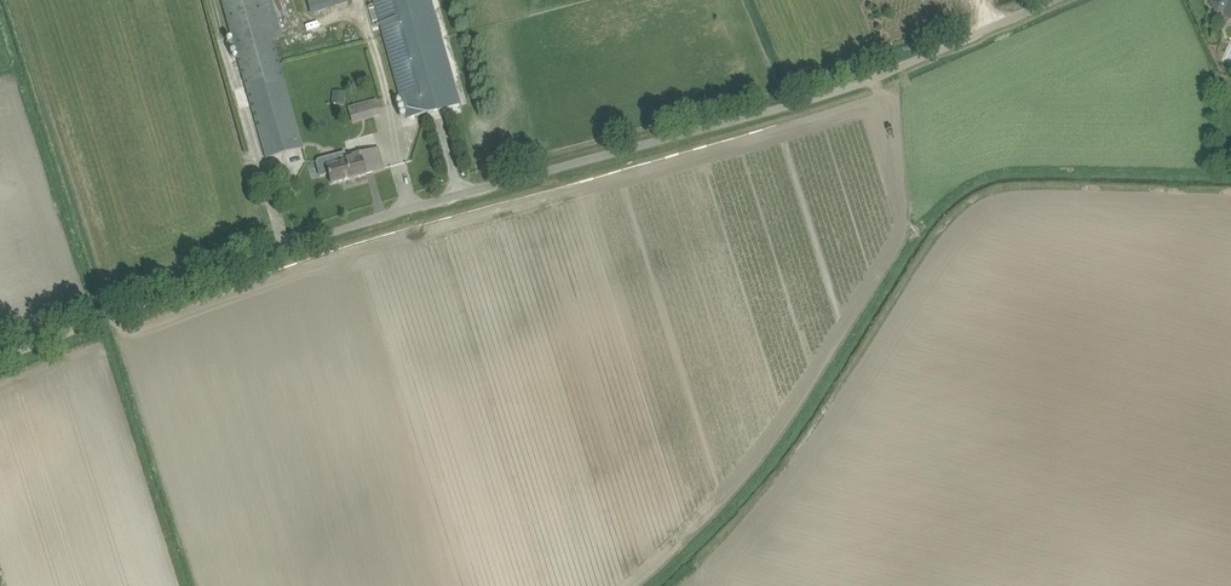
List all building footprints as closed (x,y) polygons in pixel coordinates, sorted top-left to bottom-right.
[(275,49),(273,40),(282,38),(271,0),(221,0),(231,37),(242,77),(265,159),(303,148),(302,144),(275,49)] [(348,2),(347,0),(307,0),(311,13),(348,2)] [(407,119),(442,109),(412,0),(374,0),(407,119)] [(1213,2),(1218,14),(1230,8),(1230,11),(1230,0),(1217,0),(1213,2)] [(333,99),(344,100),(345,93),(334,92),(333,99)] [(352,122),(380,114),(377,100),(349,108),(352,122)] [(346,161),(327,167),(331,184),(351,179),(384,170),(378,148),(345,157),(346,161)]
